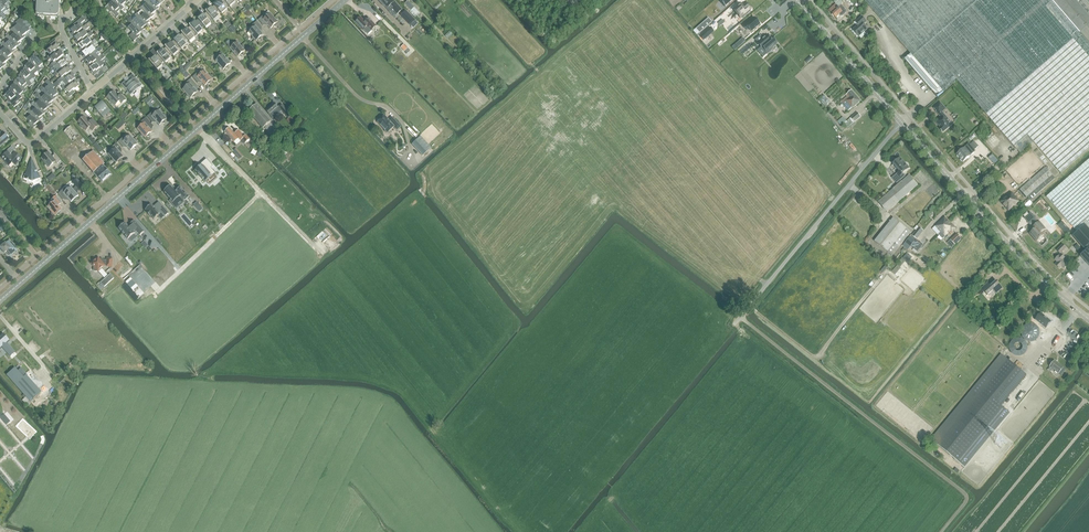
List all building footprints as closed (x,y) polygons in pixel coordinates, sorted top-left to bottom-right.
[(2,17),(2,18),(3,19),(7,17),(4,13),(7,10),(7,11),(9,9),(5,5),(9,2),(8,0),(0,0),(0,15),(2,17)] [(56,17),(57,18),(59,16),(60,8),(64,9),(63,1),(63,0),(34,0),(34,3),(34,4),(35,4),(35,5),(37,5),(36,14),(38,16),(39,16),(47,17),(50,17),(56,17)] [(115,0),(111,0),(109,1),(111,3),(105,7),(106,8),(106,7),(111,13),(112,12),(117,18),(120,15),(118,13),(121,10),(116,5),(118,3),(115,0)] [(118,3),(116,5),(121,10),(122,11),(123,10),(124,9),(125,8),(123,6),(126,3),(123,0),(115,0),(118,3)] [(143,6),(143,7),(148,12),(146,13),(151,19),(155,15),(153,13),(155,12),(151,6),(153,5),(148,0),(143,0),(146,4),(143,6)] [(153,5),(151,6),(155,12),(160,8),(158,6),(160,5),(156,0),(148,0),(153,5)] [(215,5),(219,11),(222,14),(227,9),(226,8),(229,5),(224,0),(221,0),(218,2),(217,1),(214,4),(215,5)] [(379,1),(384,6),(385,5),(388,8),(386,9),(389,12),(391,11),(392,9),(395,12),(397,14),(402,10),(393,0),(391,0),(380,0),(379,1)] [(829,10),(836,18),(840,14),(841,16),(842,16),(843,16),(846,13),(846,11),(844,8),(844,9),(843,7),(841,5),(843,3),(841,0),(833,0),(833,1),(836,4),(829,10)] [(885,24),(911,54),(944,91),(956,81),(986,115),(1019,153),(1031,142),(1059,174),(1088,147),(1088,0),(863,0),(885,24)] [(408,1),(404,4),(411,11),(414,7),(408,1)] [(206,11),(207,12),(213,19),(214,21),(219,16),(217,13),(219,11),(215,5),(210,9),(209,8),(206,11)] [(738,21),(749,11),(743,5),(733,15),(738,21)] [(141,11),(138,13),(138,14),(143,19),(141,20),(146,26),(150,22),(148,20),(151,19),(146,13),(148,12),(143,7),(143,6),(142,6),(139,8),(141,11)] [(265,14),(259,20),(264,26),(266,24),(271,29),(274,26),(274,27),(277,27),(277,24),(276,24),(278,22),(270,13),(268,11),(267,12),(265,14)] [(405,11),(401,16),(410,26),(415,21),(405,11)] [(198,18),(199,19),(205,26),(206,28),(211,23),(210,22),(213,19),(207,12),(202,16),(201,15),(198,18)] [(137,18),(133,20),(133,21),(138,26),(136,27),(141,33),(145,29),(144,27),(146,26),(141,20),(143,19),(138,14),(138,13),(134,15),(137,18)] [(71,30),(73,32),(71,34),(75,38),(80,33),(79,31),(84,27),(81,24),(85,20),(82,17),(75,24),(72,27),(73,28),(71,30)] [(129,18),(127,20),(130,22),(132,25),(128,28),(133,33),(129,36),(134,41),(140,36),(139,34),(141,33),(136,27),(138,26),(133,21),(133,20),(131,17),(129,18)] [(357,20),(356,21),(364,29),(368,34),(372,31),(376,26),(369,18),(367,19),(366,18),(364,20),(360,17),(359,18),(358,18),(357,19),(357,20)] [(852,30),(858,37),(867,29),(863,24),(866,22),(862,17),(856,22),(858,25),(852,30)] [(708,18),(696,29),(699,33),(712,22),(708,18)] [(748,21),(743,26),(746,30),(748,28),(751,32),(760,24),(754,18),(749,22),(748,21)] [(190,25),(190,26),(195,32),(198,35),(203,30),(202,29),(205,26),(199,19),(194,23),(193,22),(190,25)] [(18,25),(14,28),(19,33),(17,35),(22,40),(26,37),(25,35),(30,30),(23,22),(21,23),(19,20),(16,23),(18,25)] [(262,38),(261,37),(264,34),(260,29),(262,27),(257,21),(250,27),(252,29),(248,32),(256,41),(258,40),(259,40),(261,40),(262,38)] [(75,41),(79,45),(84,41),(83,39),(88,35),(88,34),(85,31),(90,27),(87,24),(84,27),(79,31),(80,33),(75,38),(77,40),(75,41)] [(185,29),(181,32),(182,33),(187,39),(190,42),(191,41),(195,37),(198,35),(195,32),(190,26),(187,29),(186,30),(185,29)] [(13,32),(10,35),(9,35),(14,40),(12,42),(17,47),(21,44),(20,42),(22,40),(17,35),(19,33),(14,28),(14,27),(11,30),(13,32)] [(710,27),(700,36),(704,40),(714,31),(710,27)] [(79,49),(83,53),(88,48),(87,47),(92,42),(89,39),(94,35),(91,31),(88,34),(88,35),(83,39),(84,41),(79,45),(81,48),(79,49)] [(173,39),(174,40),(179,46),(182,49),(187,44),(184,41),(187,39),(182,33),(178,37),(177,36),(173,39)] [(8,39),(5,42),(9,47),(8,49),(12,54),(16,51),(15,49),(17,47),(12,42),(14,40),(9,35),(10,35),(9,34),(6,37),(8,39)] [(760,35),(755,40),(767,54),(773,49),(772,47),(776,43),(770,36),(768,39),(766,36),(763,38),(760,35)] [(83,57),(87,61),(92,56),(90,54),(96,50),(93,46),(98,42),(95,39),(92,42),(87,47),(88,48),(83,53),(85,55),(83,57)] [(48,57),(46,59),(48,61),(50,60),(51,59),(56,54),(55,53),(60,48),(58,46),(60,44),(56,40),(50,45),(52,47),(47,51),(49,53),(50,54),(47,57),(48,57)] [(165,46),(166,47),(172,54),(174,56),(179,51),(176,48),(179,46),(174,40),(170,44),(169,43),(165,46)] [(0,49),(4,54),(3,56),(7,61),(11,58),(10,56),(12,54),(8,49),(9,47),(5,42),(4,41),(1,44),(2,45),(1,48),(0,49)] [(228,46),(230,48),(238,57),(241,55),(244,56),(244,53),(243,52),(245,51),(238,42),(234,45),(232,43),(228,46)] [(405,44),(401,47),(403,50),(404,52),(405,51),(407,53),(410,51),(408,48),(405,44)] [(157,53),(158,55),(164,61),(166,63),(171,58),(169,57),(172,54),(166,47),(162,51),(161,50),(157,53)] [(51,64),(48,67),(51,70),(54,67),(55,67),(55,66),(60,62),(58,60),(64,56),(62,53),(63,53),(64,52),(60,48),(55,53),(56,54),(51,59),(54,62),(51,64)] [(87,64),(90,68),(96,64),(94,62),(100,57),(99,57),(97,54),(99,52),(99,51),(97,49),(96,49),(96,50),(90,54),(92,56),(87,61),(88,63),(87,64)] [(33,57),(31,59),(35,65),(33,66),(38,72),(39,72),(42,70),(44,67),(42,65),(43,64),(39,59),(40,58),(36,52),(31,56),(33,57)] [(231,63),(230,62),(221,52),(217,56),(219,58),(216,61),(223,70),(225,68),(226,69),(229,69),(229,66),(228,66),(231,63)] [(96,64),(90,68),(92,70),(91,72),(94,76),(100,71),(98,70),(104,65),(101,62),(105,57),(103,54),(99,57),(100,57),(94,62),(96,64)] [(944,91),(911,54),(905,59),(904,58),(931,89),(932,89),(935,92),(934,92),(935,93),(936,92),(937,95),(936,96),(937,97),(944,91)] [(164,61),(158,55),(154,58),(153,57),(149,60),(158,70),(163,66),(161,64),(164,61)] [(56,72),(54,74),(55,76),(58,75),(59,74),(64,70),(62,68),(68,63),(66,61),(67,60),(64,56),(58,60),(60,62),(55,66),(55,67),(58,70),(55,72),(56,72)] [(28,64),(26,66),(30,72),(29,73),(33,79),(34,80),(36,78),(37,77),(35,75),(38,72),(33,66),(35,65),(31,59),(26,63),(28,64)] [(189,62),(183,67),(186,70),(192,65),(189,62)] [(59,81),(57,82),(59,85),(61,83),(63,82),(62,82),(68,77),(66,75),(72,71),(70,69),(71,67),(68,63),(62,68),(64,70),(59,74),(61,77),(58,80),(59,81)] [(23,71),(21,73),(26,79),(24,80),(28,86),(30,87),(33,85),(30,82),(33,79),(29,73),(30,72),(26,66),(21,70),(23,71)] [(211,84),(211,82),(211,81),(212,79),(205,70),(201,73),(199,71),(193,77),(198,83),(200,81),(205,86),(208,83),(208,84),(211,84)] [(65,91),(66,89),(72,85),(70,83),(75,78),(74,76),(75,75),(72,71),(66,75),(68,77),(62,82),(63,82),(65,85),(62,88),(65,91)] [(18,79),(16,80),(21,86),(19,87),(23,93),(24,94),(26,91),(27,91),(25,89),(28,86),(24,80),(26,79),(21,73),(17,77),(18,79)] [(121,85),(123,86),(131,95),(143,85),(133,74),(121,85)] [(66,89),(69,93),(67,95),(69,98),(76,92),(74,91),(79,86),(79,87),(80,86),(77,84),(79,83),(75,78),(70,83),(72,85),(66,89)] [(49,86),(46,89),(45,89),(50,94),(48,96),(53,101),(57,97),(56,96),(58,94),(58,93),(58,94),(53,89),(55,87),(48,79),(45,82),(49,86)] [(196,84),(191,79),(184,84),(186,86),(183,89),(187,95),(187,97),(190,97),(190,98),(192,97),(193,97),(196,98),(196,95),(195,94),(198,92),(197,91),(198,87),(196,84)] [(13,86),(11,87),(16,93),(14,94),(18,100),(20,102),(21,102),(19,100),(21,99),(22,98),(20,95),(23,93),(19,87),(21,86),(16,80),(12,84),(13,86)] [(42,86),(40,89),(41,90),(44,93),(41,96),(45,101),(43,103),(48,108),(52,104),(51,103),(53,101),(48,96),(50,94),(45,89),(46,89),(44,87),(44,88),(42,86)] [(8,93),(4,96),(14,108),(17,105),(20,102),(18,100),(14,94),(16,93),(11,87),(7,91),(8,93)] [(110,102),(111,101),(115,106),(120,102),(122,104),(126,100),(122,94),(119,97),(114,91),(107,98),(110,102)] [(841,103),(848,111),(851,108),(852,109),(861,101),(852,91),(846,96),(848,98),(841,103)] [(39,100),(36,103),(40,108),(38,110),(43,115),(47,112),(46,110),(48,108),(43,103),(45,101),(41,96),(38,93),(35,95),(39,100)] [(34,107),(31,110),(35,115),(34,117),(39,122),(43,119),(41,117),(43,115),(38,110),(40,108),(36,103),(34,101),(31,104),(34,107)] [(102,101),(95,108),(104,118),(103,117),(110,111),(111,112),(111,111),(102,101)] [(286,115),(288,117),(289,118),(287,120),(290,123),(295,119),(292,115),(291,115),(283,105),(279,108),(275,103),(266,110),(270,115),(271,116),(273,118),(275,117),(277,115),(282,111),(285,114),(286,115)] [(946,109),(943,105),(940,103),(934,108),(937,111),(936,111),(939,115),(939,114),(940,114),(946,109)] [(249,111),(250,114),(263,128),(271,121),(260,109),(261,108),(257,104),(249,111)] [(31,110),(30,109),(29,110),(27,112),(29,114),(26,118),(30,122),(28,124),(33,129),(37,126),(36,125),(39,122),(34,117),(35,115),(31,110)] [(154,111),(147,117),(152,123),(155,120),(159,125),(162,123),(163,124),(166,124),(166,121),(165,120),(167,119),(164,115),(159,110),(156,113),(154,111)] [(854,115),(851,117),(851,118),(854,122),(861,116),(859,115),(857,112),(854,114),(854,115)] [(941,117),(936,121),(941,127),(940,128),(943,132),(953,124),(945,115),(944,114),(942,116),(940,114),(939,114),(939,115),(941,117)] [(385,116),(378,122),(385,130),(385,131),(387,133),(389,133),(390,131),(390,130),(394,127),(397,130),(401,127),(394,119),(390,122),(385,116)] [(90,128),(93,131),(99,126),(93,119),(90,122),(85,117),(78,122),(81,124),(80,126),(82,128),(84,128),(86,131),(90,128)] [(843,117),(838,121),(842,126),(844,124),(847,128),(854,122),(851,118),(847,121),(843,117)] [(141,126),(137,129),(145,138),(147,136),(148,137),(150,137),(150,134),(153,131),(152,130),(154,126),(146,118),(143,120),(139,124),(141,126)] [(981,136),(983,138),(985,138),(988,137),(990,136),(992,134),(992,131),(991,129),(990,126),(988,125),(985,125),(982,125),(980,127),(979,129),(979,132),(979,134),(981,136)] [(64,132),(73,142),(80,136),(71,126),(64,132)] [(225,131),(224,132),(234,143),(239,139),(245,145),(246,143),(250,140),(246,135),(245,137),(239,130),(235,134),(229,128),(228,129),(228,128),(227,128),(225,130),(225,131)] [(0,132),(0,147),(9,139),(9,138),(9,137),(9,136),(8,135),(7,135),(6,135),(5,134),(4,134),(3,135),(2,133),(1,133),(0,132)] [(125,136),(118,142),(124,147),(126,145),(131,150),(133,148),(134,149),(137,149),(137,146),(136,145),(138,144),(130,135),(127,138),(125,136)] [(422,156),(430,149),(419,138),(412,144),(422,156)] [(284,155),(289,150),(283,143),(281,145),(277,141),(273,145),(278,150),(279,149),(284,155)] [(972,144),(969,146),(973,151),(979,147),(975,143),(974,142),(972,144)] [(110,149),(112,151),(108,154),(116,163),(118,161),(119,162),(121,162),(122,160),(121,159),(124,156),(119,151),(122,149),(117,143),(110,149)] [(2,157),(9,166),(12,163),(16,165),(22,158),(15,153),(13,152),(15,150),(12,146),(3,154),(4,155),(2,157)] [(957,154),(963,162),(972,154),(966,147),(957,154)] [(236,149),(233,152),(240,159),(243,156),(236,149)] [(42,158),(44,160),(43,161),(45,166),(48,165),(50,167),(56,162),(57,164),(61,161),(55,154),(52,157),(48,152),(42,158)] [(83,161),(93,173),(102,184),(112,175),(103,164),(104,164),(94,152),(90,155),(83,160),(83,161)] [(897,174),(892,178),(897,183),(905,176),(903,173),(909,168),(900,158),(893,164),(900,171),(898,173),(897,174)] [(1047,197),(1077,232),(1073,236),(1086,251),(1088,248),(1088,160),(1073,174),(1048,196),(1047,197)] [(200,168),(195,172),(205,183),(206,182),(209,186),(217,179),(215,177),(216,176),(211,170),(213,168),(206,161),(199,167),(200,168)] [(24,178),(33,182),(41,178),(35,164),(32,165),(30,164),(24,178)] [(1045,167),(1020,189),(1030,200),(1055,178),(1045,167)] [(894,189),(890,192),(879,202),(887,212),(899,202),(918,185),(910,175),(902,182),(902,181),(894,189)] [(73,181),(72,182),(76,186),(77,187),(78,189),(80,190),(85,186),(77,178),(76,179),(73,181)] [(178,189),(174,183),(167,189),(174,197),(173,198),(178,203),(185,197),(187,198),(192,194),(184,184),(178,189)] [(66,188),(59,193),(64,199),(67,197),(71,202),(74,200),(75,200),(77,201),(78,198),(77,197),(79,195),(77,194),(78,189),(77,187),(76,186),(73,189),(71,186),(68,190),(66,188)] [(1000,201),(1005,206),(1015,197),(1011,192),(1004,198),(1000,201)] [(63,209),(58,204),(61,202),(56,196),(49,202),(51,204),(47,207),(55,216),(57,214),(58,215),(60,215),(61,213),(60,212),(63,209)] [(1015,197),(1005,206),(1009,211),(1019,201),(1015,197)] [(198,202),(194,205),(200,211),(203,208),(198,202)] [(154,220),(162,214),(165,217),(169,214),(159,203),(156,206),(154,208),(152,205),(146,210),(147,212),(147,213),(151,217),(154,220)] [(1031,213),(1024,218),(1031,226),(1037,220),(1031,213)] [(940,233),(947,226),(945,223),(948,220),(945,216),(935,225),(938,229),(937,229),(940,233)] [(894,218),(874,241),(892,256),(911,232),(894,218)] [(940,233),(938,234),(943,239),(945,237),(946,239),(949,236),(947,234),(950,231),(952,233),(956,228),(948,220),(945,223),(947,226),(940,233)] [(128,226),(125,223),(119,229),(128,239),(134,234),(137,237),(140,235),(140,236),(144,232),(134,221),(130,224),(131,225),(128,226)] [(1035,230),(1030,234),(1037,241),(1044,235),(1042,233),(1045,229),(1039,222),(1033,228),(1033,229),(1034,230),(1035,230)] [(191,223),(186,227),(198,242),(203,238),(191,223)] [(919,227),(912,236),(911,235),(903,245),(908,250),(923,231),(919,227)] [(957,233),(951,240),(955,245),(962,238),(957,233)] [(7,251),(10,254),(17,249),(9,240),(5,244),(5,243),(0,247),(0,248),(4,253),(7,251)] [(1058,262),(1056,265),(1060,269),(1062,266),(1064,269),(1068,265),(1064,262),(1067,259),(1063,256),(1065,254),(1063,252),(1066,249),(1062,245),(1057,250),(1061,254),(1056,259),(1058,262)] [(107,260),(100,260),(98,257),(91,263),(95,267),(94,268),(94,269),(94,270),(95,271),(96,271),(97,271),(98,271),(99,271),(98,270),(101,267),(102,268),(105,265),(107,266),(107,267),(112,267),(113,259),(108,258),(107,260)] [(111,274),(101,283),(104,287),(114,278),(111,274)] [(987,283),(982,288),(987,295),(993,290),(996,293),(1001,289),(1002,289),(1003,288),(1000,285),(999,286),(998,285),(998,284),(997,282),(995,282),(994,283),(994,284),(993,285),(993,286),(991,286),(990,286),(987,283)] [(1040,310),(1035,317),(1046,325),(1051,319),(1040,310)] [(10,346),(7,343),(10,340),(4,334),(0,337),(0,349),(2,347),(5,351),(10,346)] [(949,431),(938,445),(957,460),(965,466),(1008,413),(1000,406),(1003,404),(1027,375),(1008,359),(990,381),(985,376),(944,426),(949,431)] [(1064,368),(1064,367),(1055,360),(1050,367),(1059,374),(1062,376),(1066,370),(1064,368)] [(30,401),(31,402),(47,388),(23,361),(7,375),(26,397),(30,401)] [(26,397),(23,400),(28,406),(32,403),(31,402),(30,401),(26,397)] [(6,425),(10,421),(4,414),(0,418),(6,425)]
